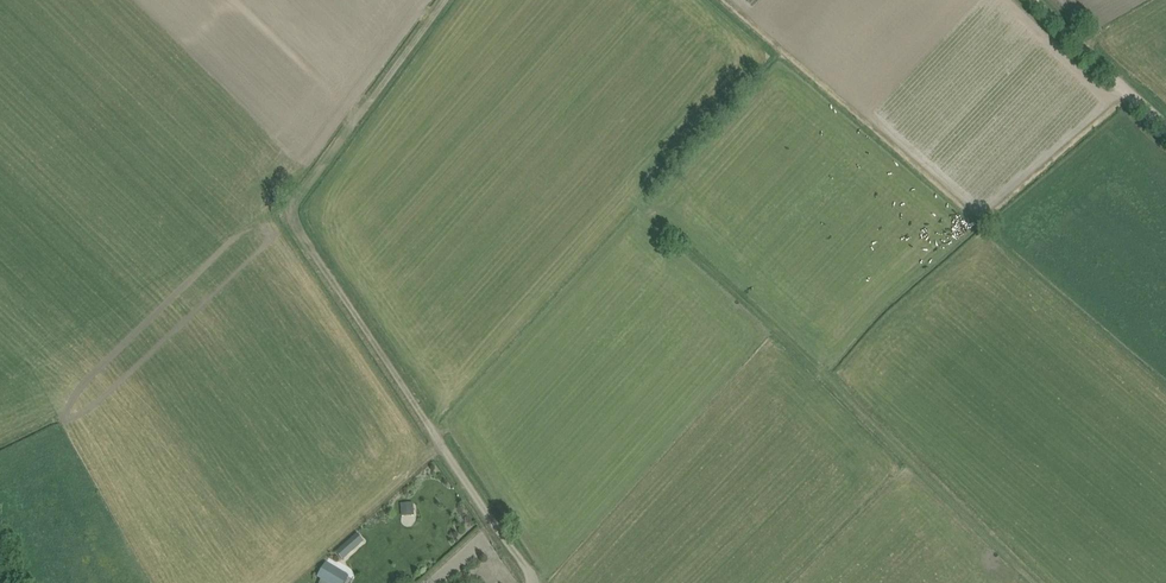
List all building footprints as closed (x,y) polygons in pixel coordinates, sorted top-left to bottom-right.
[(413,503),(401,504),(402,516),(413,515),(413,503)] [(350,540),(336,553),(343,560),(356,547),(350,540)] [(348,576),(326,563),(317,577),(321,579),(320,582),(344,582),(348,576)]
